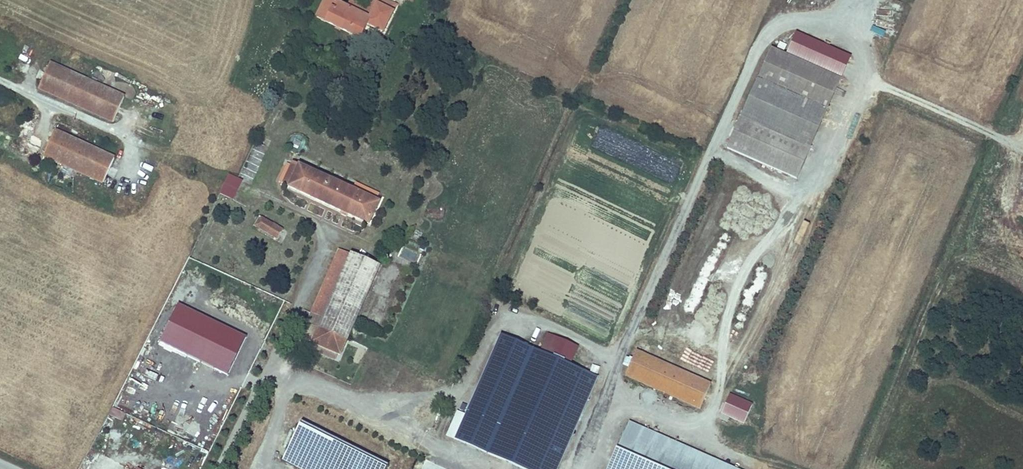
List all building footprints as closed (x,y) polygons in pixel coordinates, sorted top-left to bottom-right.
[(392,13),(376,5),(370,18),(347,6),(334,0),(324,0),(315,17),(360,39),(367,25),(383,33),(392,13)] [(396,6),(383,0),(370,0),(365,10),(349,2),(347,6),(370,18),(376,5),(392,13),(396,6)] [(785,55),(843,81),(853,60),(795,33),(785,55)] [(773,50),(743,119),(812,150),(843,81),(785,55),(773,50)] [(39,88),(39,89),(113,121),(124,97),(50,64),(39,88)] [(55,131),(44,156),(103,183),(114,158),(55,131)] [(240,180),(251,185),(266,149),(256,145),(240,180)] [(293,180),(290,187),(368,224),(378,203),(300,166),(293,180)] [(231,175),(222,192),(234,198),(242,181),(231,175)] [(283,184),(290,187),(293,180),(287,177),(283,184)] [(260,217),(255,226),(277,239),(282,230),(260,217)] [(311,314),(317,316),(323,319),(351,255),(339,249),(311,314)] [(323,319),(317,316),(316,319),(322,322),(319,328),(306,321),(299,336),(309,341),(310,339),(314,340),(313,342),(315,344),(337,353),(340,355),(379,267),(351,255),(323,319)] [(179,310),(176,318),(182,321),(186,313),(179,310)] [(176,318),(167,336),(240,371),(249,353),(182,321),(176,318)] [(550,331),(540,353),(572,367),(582,345),(550,331)] [(534,350),(502,335),(466,416),(456,440),(489,454),(534,350)] [(240,371),(167,336),(164,342),(198,359),(196,364),(209,370),(211,365),(237,377),(240,371)] [(334,359),(337,353),(315,344),(313,349),(334,359)] [(553,440),(583,371),(572,367),(540,353),(534,350),(489,454),(522,468),(540,468),(543,463),(553,440)] [(636,352),(626,376),(700,408),(710,386),(711,384),(647,356),(636,352)] [(583,371),(553,440),(566,445),(596,377),(583,371)] [(754,406),(730,395),(721,417),(745,427),(754,406)] [(447,436),(456,440),(466,416),(458,412),(447,436)] [(628,421),(622,436),(700,468),(741,468),(628,421)] [(167,425),(165,433),(172,435),(175,427),(167,425)] [(302,430),(284,465),(292,468),(380,468),(302,430)] [(622,436),(608,468),(700,468),(622,436)] [(543,463),(555,468),(556,468),(558,468),(568,446),(566,445),(553,440),(543,463)]
